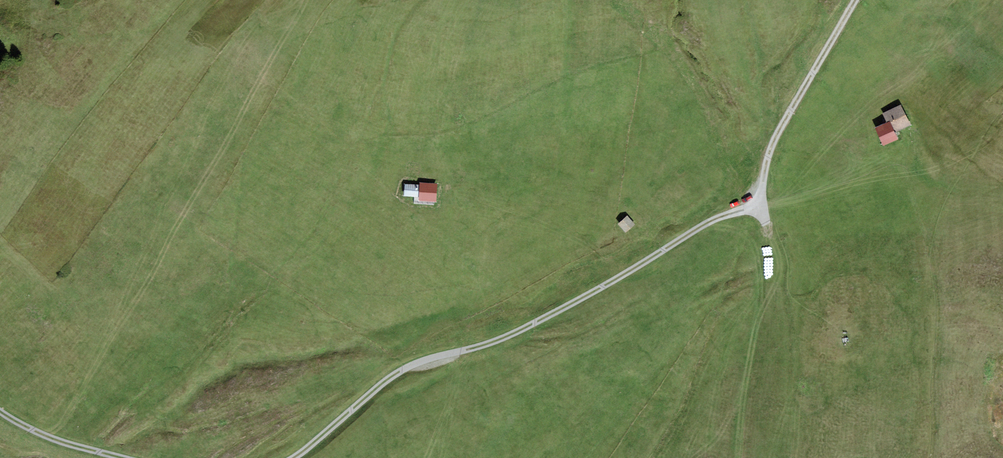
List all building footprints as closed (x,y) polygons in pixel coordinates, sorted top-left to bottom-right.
[(901,105),(882,114),(886,123),(875,129),(883,147),(898,140),(895,132),(910,125),(901,105)] [(438,183),(419,182),(419,185),(405,184),(404,197),(418,198),(418,201),(436,202),(438,183)] [(633,225),(625,217),(616,224),(624,233),(633,225)]
